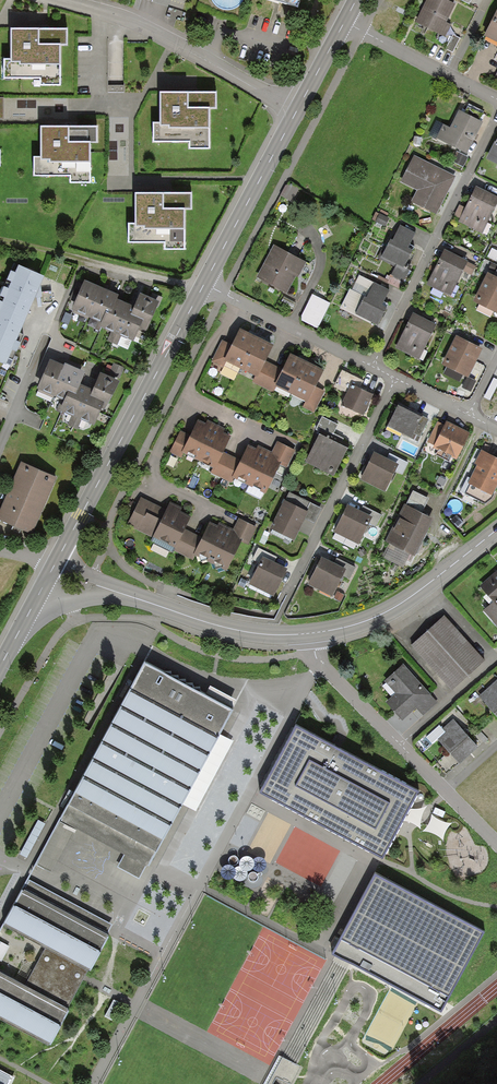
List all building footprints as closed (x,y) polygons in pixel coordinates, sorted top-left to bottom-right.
[(449,0),(426,0),(423,7),(415,23),(446,38),(452,25),(447,22),(456,3),(449,0)] [(484,37),(496,44),(496,10),(484,37)] [(35,30),(9,30),(9,59),(3,59),(3,79),(41,80),(41,85),(59,86),(60,46),(67,46),(67,30),(35,30)] [(460,38),(452,35),(445,49),(453,53),(460,38)] [(184,93),(159,93),(159,123),(154,123),(154,143),(190,143),(190,150),(210,150),(209,110),(218,110),(218,93),(184,93)] [(484,124),(459,110),(450,128),(437,121),(429,135),(457,150),(451,161),(463,167),(468,157),(467,156),(476,139),(484,124)] [(67,128),(40,128),(40,159),(34,159),(35,179),(72,178),(72,185),(90,185),(90,144),(99,144),(99,127),(67,128)] [(486,160),(496,166),(496,138),(486,160)] [(455,176),(413,156),(401,182),(418,191),(411,203),(435,215),(455,176)] [(476,187),(465,208),(460,206),(455,216),(461,219),(459,221),(482,233),(496,203),(496,198),(476,187)] [(161,194),(133,195),(134,223),(127,223),(128,244),(164,243),(165,250),(185,250),(185,209),(192,209),(191,194),(161,194)] [(400,226),(393,241),(390,240),(384,251),(380,249),(376,258),(395,267),(388,282),(402,289),(413,267),(406,263),(413,251),(410,249),(408,249),(415,234),(400,226)] [(306,263),(273,246),(256,279),(287,294),(296,277),(298,278),(306,263)] [(476,266),(444,250),(427,285),(450,296),(463,271),(472,275),(476,266)] [(44,277),(15,265),(0,299),(0,363),(10,368),(25,335),(20,333),(35,298),(42,298),(41,293),(40,286),(44,277)] [(495,276),(488,273),(473,302),(496,314),(496,272),(495,276)] [(350,289),(341,308),(377,326),(386,308),(382,306),(390,290),(359,276),(352,290),(350,289)] [(139,295),(134,307),(125,303),(118,300),(120,296),(111,293),(96,286),(85,282),(72,313),(91,320),(89,326),(99,330),(100,327),(112,332),(109,340),(117,344),(120,336),(133,341),(139,328),(146,331),(158,303),(146,297),(139,295)] [(51,292),(41,293),(42,303),(52,302),(51,292)] [(331,304),(312,294),(301,317),(301,321),(318,329),(331,304)] [(436,326),(412,314),(395,348),(419,360),(436,326)] [(231,345),(222,340),(211,362),(223,368),(226,363),(255,377),(253,382),(270,391),(272,387),(304,403),(302,407),(314,413),(325,392),(316,388),(325,371),(290,354),(283,369),(268,362),(276,346),(240,328),(231,345)] [(482,349),(457,337),(443,365),(468,377),(482,349)] [(62,365),(50,360),(37,392),(60,401),(56,410),(71,417),(67,425),(78,429),(81,421),(94,426),(100,413),(104,415),(119,382),(105,376),(100,373),(93,390),(91,390),(84,387),(81,385),(86,373),(72,366),(65,363),(64,367),(62,365)] [(342,371),(334,387),(347,393),(341,406),(363,416),(374,395),(365,391),(360,388),(363,381),(342,371)] [(422,419),(398,407),(387,427),(417,442),(428,420),(423,417),(422,419)] [(329,440),(319,435),(306,462),(334,476),(347,449),(339,445),(342,439),(333,434),(337,426),(322,418),(316,430),(330,437),(329,440)] [(190,436),(180,432),(170,453),(181,458),(184,454),(214,469),(211,473),(232,483),(234,479),(265,494),(280,466),(287,469),(296,451),(277,441),(271,452),(258,446),(256,450),(248,446),(240,461),(224,453),(232,437),(225,434),(228,429),(207,419),(205,423),(198,419),(190,436)] [(444,427),(437,423),(427,442),(435,446),(433,448),(438,450),(436,455),(449,462),(451,457),(456,460),(469,433),(446,422),(444,427)] [(481,451),(474,463),(477,465),(468,483),(470,485),(465,494),(485,505),(491,500),(493,496),(492,495),(496,485),(496,459),(481,451)] [(387,459),(374,452),(360,480),(385,493),(396,472),(402,475),(409,464),(390,454),(387,459)] [(21,463),(0,512),(0,521),(14,527),(33,535),(57,478),(21,463)] [(447,480),(439,477),(436,483),(444,487),(447,480)] [(289,492),(285,501),(283,500),(269,529),(294,541),(304,520),(314,524),(322,508),(289,492)] [(406,506),(404,505),(385,543),(415,557),(434,520),(421,514),(429,500),(413,492),(406,506)] [(167,510),(141,497),(127,525),(175,549),(173,551),(192,561),(195,555),(199,558),(201,563),(206,561),(215,566),(216,570),(220,568),(226,571),(241,541),(248,544),(256,528),(239,520),(233,531),(219,524),(218,527),(210,523),(202,538),(186,529),(192,518),(179,512),(180,509),(170,504),(167,510)] [(361,512),(348,505),(333,534),(359,547),(369,525),(376,528),(382,515),(364,506),(361,512)] [(463,523),(457,515),(451,521),(457,528),(463,523)] [(260,564),(249,586),(273,597),(287,569),(274,564),(277,558),(258,548),(252,560),(260,564)] [(333,565),(320,559),(307,586),(333,599),(344,578),(350,581),(356,568),(339,560),(336,567),(333,565)] [(483,611),(496,627),(496,571),(478,588),(491,603),(483,611)] [(444,615),(410,646),(451,691),(485,660),(457,629),(444,615)] [(208,694),(146,661),(62,820),(126,854),(119,867),(138,877),(145,865),(152,869),(236,710),(233,708),(237,700),(212,687),(208,694)] [(395,694),(386,702),(402,721),(417,708),(422,714),(435,703),(403,665),(384,681),(395,694)] [(477,696),(496,718),(496,680),(496,679),(477,696)] [(465,730),(454,718),(442,728),(446,733),(438,740),(458,764),(479,747),(465,730)] [(378,856),(414,792),(293,726),(258,791),(378,856)] [(485,931),(375,874),(338,944),(332,955),(443,1013),(485,931)] [(26,882),(2,927),(44,950),(24,987),(0,974),(0,1022),(49,1048),(113,928),(26,882)] [(2,961),(10,947),(0,941),(0,960),(2,961)] [(302,1066),(279,1054),(262,1083),(292,1083),(302,1066)] [(11,1076),(0,1070),(0,1083),(6,1083),(11,1076)]
